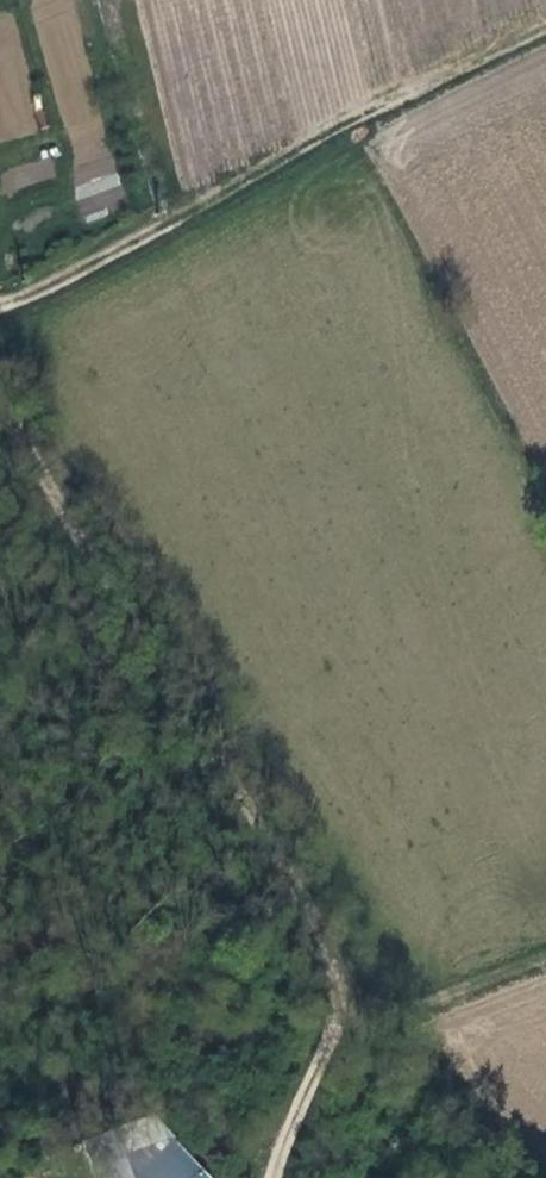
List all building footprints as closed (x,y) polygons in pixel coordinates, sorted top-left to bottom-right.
[(87,219),(129,201),(109,155),(67,172),(87,219)] [(13,188),(56,177),(51,160),(8,171),(13,188)] [(150,1126),(78,1150),(87,1177),(132,1177),(125,1158),(166,1143),(150,1126)] [(168,1146),(140,1175),(143,1177),(198,1177),(168,1146)]
